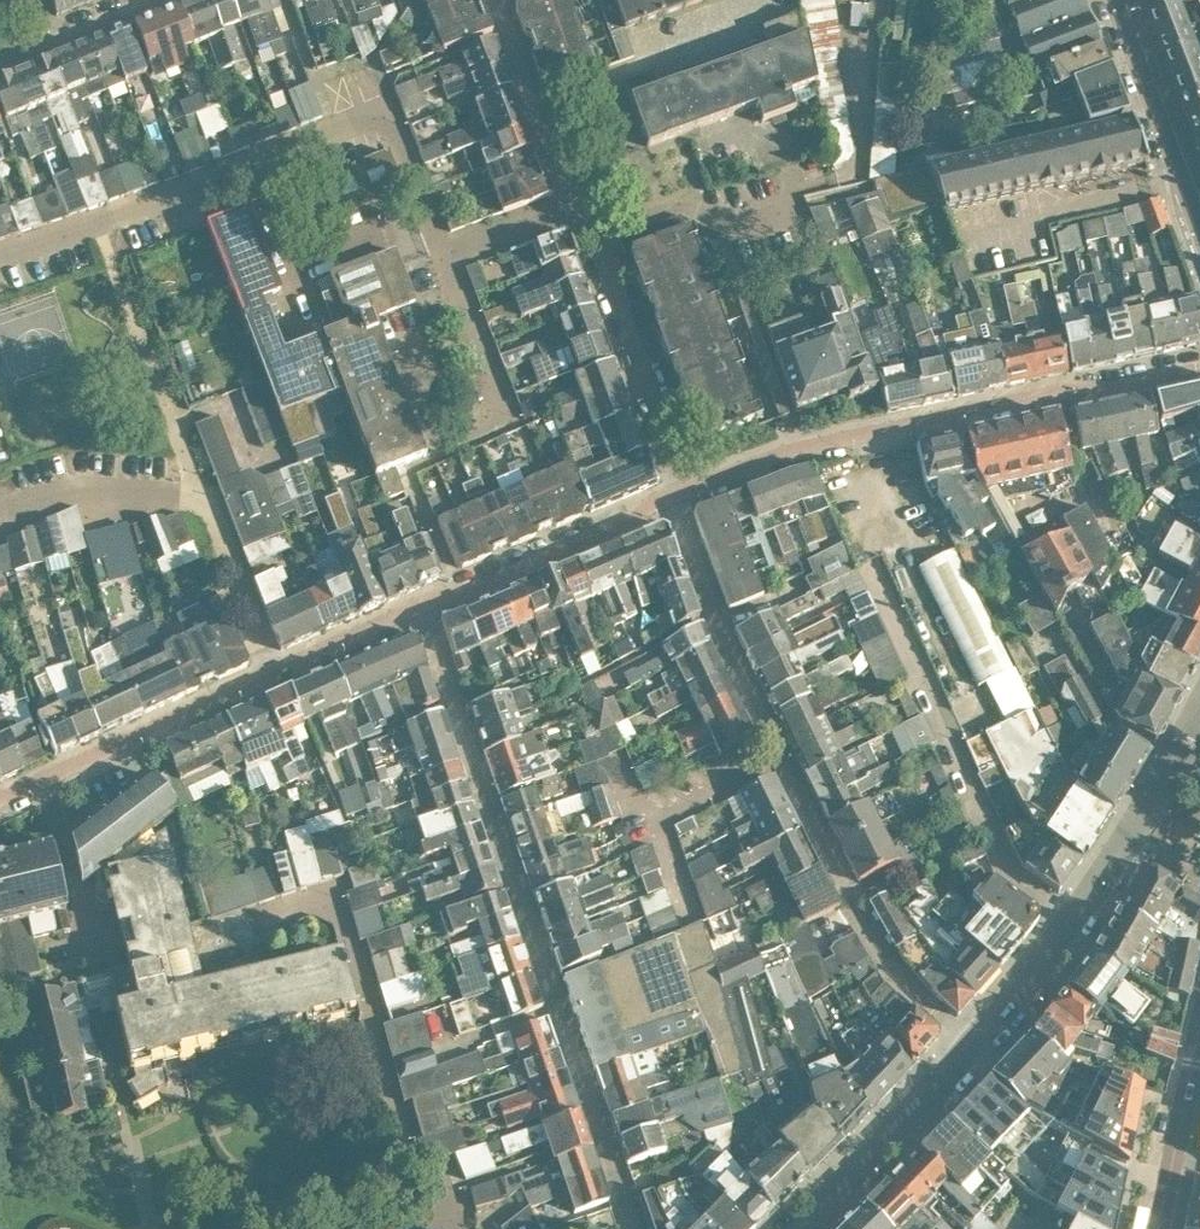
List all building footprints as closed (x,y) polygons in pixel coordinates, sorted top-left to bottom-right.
[(3,10),(6,4),(17,0),(16,0),(0,0),(0,11),(3,10)] [(56,15),(78,7),(76,0),(53,0),(56,15)] [(179,5),(194,42),(195,44),(208,39),(219,69),(233,64),(211,0),(191,0),(179,5)] [(233,64),(244,60),(232,26),(239,23),(231,0),(211,0),(233,64)] [(239,23),(246,20),(256,48),(270,44),(255,0),(231,0),(239,23)] [(270,44),(274,57),(286,53),(272,11),(280,8),(277,0),(255,0),(270,44)] [(313,30),(324,26),(323,25),(315,0),(302,0),(313,30)] [(323,25),(324,26),(336,21),(328,0),(315,0),(323,25)] [(357,14),(368,10),(368,9),(364,0),(352,0),(357,14)] [(368,9),(368,10),(379,6),(377,0),(364,0),(368,9)] [(481,12),(478,5),(481,0),(447,0),(427,7),(435,29),(481,12)] [(519,19),(568,1),(567,0),(517,0),(518,3),(515,9),(519,19)] [(625,30),(614,0),(596,0),(602,15),(610,35),(624,30),(625,30)] [(628,15),(660,3),(658,0),(622,0),(628,15)] [(772,31),(804,24),(800,0),(761,0),(772,31)] [(831,0),(800,0),(804,24),(810,52),(832,47),(838,46),(831,0)] [(941,71),(946,94),(953,92),(987,84),(1006,80),(1030,74),(1035,72),(1101,46),(1083,0),(1005,0),(1021,40),(1008,45),(1011,53),(1003,56),(945,70),(941,71)] [(975,15),(990,14),(989,0),(974,0),(975,15)] [(1150,17),(1174,8),(1183,5),(1189,2),(1188,0),(1144,0),(1150,17)] [(530,36),(531,39),(576,23),(568,1),(519,19),(524,33),(530,36)] [(179,5),(157,13),(177,65),(188,61),(183,46),(194,42),(179,5)] [(1150,17),(1165,57),(1198,44),(1188,18),(1183,5),(1174,8),(1150,17)] [(379,6),(368,10),(372,22),(383,18),(380,11),(379,6)] [(383,18),(372,22),(379,41),(396,13),(394,6),(380,11),(383,18)] [(405,11),(399,21),(407,26),(415,14),(407,9),(405,11)] [(368,10),(357,14),(361,27),(366,25),(372,22),(368,10)] [(435,29),(443,50),(492,31),(489,22),(484,19),(481,12),(435,29)] [(157,13),(133,22),(148,60),(159,55),(165,70),(177,65),(157,13)] [(336,21),(324,26),(328,39),(341,35),(336,21)] [(532,56),(535,63),(584,45),(576,23),(531,39),(535,50),(532,56)] [(816,84),(810,52),(804,24),(764,33),(768,47),(649,90),(644,78),(644,77),(624,84),(647,146),(664,140),(665,139),(755,106),(761,123),(794,111),(788,94),(816,84)] [(135,45),(127,25),(124,26),(107,33),(127,81),(146,73),(135,45)] [(324,26),(313,30),(317,43),(328,39),(324,26)] [(938,40),(945,70),(1003,56),(996,26),(938,40)] [(634,56),(624,30),(610,35),(620,62),(634,56)] [(107,33),(87,41),(107,90),(127,82),(127,81),(107,33)] [(422,77),(416,79),(421,93),(423,92),(443,85),(504,62),(495,38),(461,51),(465,61),(422,77)] [(87,41),(68,49),(88,98),(107,90),(87,41)] [(1198,44),(1165,57),(1180,96),(1199,88),(1199,49),(1198,44)] [(547,83),(592,66),(584,45),(535,63),(538,72),(544,74),(547,83)] [(379,53),(384,67),(402,60),(396,46),(386,51),(379,53)] [(1101,46),(1035,72),(1043,93),(1109,68),(1101,46)] [(88,98),(68,49),(50,56),(75,118),(77,123),(88,119),(81,101),(88,98)] [(50,56),(31,64),(52,116),(61,112),(69,132),(79,128),(77,123),(75,118),(50,56)] [(478,100),(513,87),(504,62),(443,85),(448,100),(475,90),(478,100)] [(31,64),(12,72),(44,154),(55,149),(46,125),(44,126),(41,120),(52,116),(31,64)] [(904,66),(878,64),(875,98),(900,101),(904,66)] [(1043,93),(1038,95),(1044,109),(1075,96),(1078,104),(1118,89),(1109,68),(1043,93)] [(0,77),(0,104),(14,138),(22,134),(32,159),(44,154),(12,72),(0,77)] [(309,84),(288,92),(292,105),(300,126),(322,117),(309,84)] [(987,84),(953,92),(957,109),(991,100),(987,84)] [(513,87),(478,100),(475,101),(484,125),(476,128),(475,126),(445,138),(451,153),(462,149),(527,125),(513,87)] [(818,87),(802,90),(804,99),(819,96),(818,87)] [(1180,96),(1195,135),(1199,134),(1199,88),(1180,96)] [(1086,124),(1127,114),(1118,89),(1078,104),(1046,116),(1051,129),(1083,117),(1086,124)] [(400,101),(405,114),(428,105),(423,92),(421,93),(400,101)] [(190,98),(196,114),(207,109),(201,94),(190,98)] [(819,96),(804,99),(805,108),(821,105),(819,96)] [(186,118),(196,114),(190,98),(179,103),(186,118)] [(292,105),(273,113),(277,124),(281,133),(300,126),(292,105)] [(821,105),(805,108),(807,117),(823,114),(821,105)] [(823,114),(807,117),(809,126),(824,123),(823,114)] [(1130,119),(928,167),(942,204),(945,211),(1044,187),(1145,163),(1146,163),(1145,160),(1130,122),(1131,122),(1130,119)] [(255,120),(228,131),(236,152),(263,141),(259,131),(255,120)] [(824,123),(809,126),(811,139),(826,133),(824,123)] [(277,124),(259,131),(263,141),(281,133),(277,124)] [(527,125),(462,149),(471,172),(486,167),(501,161),(500,159),(534,146),(527,125)] [(706,132),(657,150),(665,171),(714,153),(706,132)] [(445,138),(418,149),(424,163),(451,153),(445,138)] [(217,145),(209,148),(214,160),(222,157),(217,145)] [(501,161),(486,167),(494,188),(539,172),(537,164),(539,159),(534,146),(500,159),(501,161)] [(305,184),(304,184),(319,224),(403,189),(387,151),(383,152),(338,171),(305,184)] [(714,153),(665,171),(673,192),(722,174),(714,153)] [(74,171),(79,183),(89,209),(108,202),(98,176),(90,158),(71,165),(74,171)] [(116,169),(126,195),(146,188),(142,178),(136,162),(116,169)] [(175,166),(161,172),(164,180),(179,175),(175,166)] [(876,194),(877,200),(887,224),(942,204),(928,167),(893,175),(872,180),(876,194)] [(126,195),(116,169),(98,176),(108,202),(126,195)] [(59,191),(69,216),(89,209),(79,183),(74,171),(54,179),(59,191)] [(539,172),(494,188),(503,212),(552,194),(547,181),(542,179),(539,172)] [(142,178),(146,188),(159,183),(155,173),(142,178)] [(447,182),(433,187),(437,196),(450,191),(447,182)] [(69,216),(59,191),(31,201),(40,225),(69,216)] [(876,194),(847,205),(862,243),(890,232),(887,224),(877,200),(876,194)] [(1159,199),(1136,207),(1142,224),(1147,236),(1169,228),(1159,199)] [(40,225),(31,201),(10,209),(20,232),(40,225)] [(20,232),(10,209),(9,206),(0,209),(0,239),(20,232)] [(809,210),(823,243),(837,237),(825,207),(809,210)] [(1136,207),(1122,211),(1123,214),(1126,229),(1142,224),(1136,207)] [(425,456),(372,317),(338,329),(284,350),(270,316),(279,312),(271,293),(279,290),(247,208),(208,223),(206,224),(207,225),(244,319),(266,381),(272,395),(277,410),(280,416),(304,407),(343,392),(366,454),(373,472),(384,500),(404,492),(394,468),(425,456)] [(681,215),(671,219),(676,235),(687,231),(681,215)] [(447,222),(448,223),(451,231),(464,226),(461,217),(447,222)] [(676,235),(671,219),(661,222),(667,238),(676,235)] [(1107,238),(1103,219),(1082,224),(1086,242),(1107,238)] [(661,222),(651,226),(657,242),(667,238),(661,222)] [(1062,231),(1056,234),(1061,254),(1082,249),(1077,225),(1067,227),(1062,231)] [(651,226),(641,230),(647,245),(657,242),(651,226)] [(647,245),(641,230),(632,233),(637,248),(647,245)] [(637,248),(631,251),(637,269),(634,271),(642,293),(646,292),(653,313),(709,293),(687,231),(676,235),(667,238),(657,242),(647,245),(637,248)] [(539,268),(574,255),(566,233),(551,239),(535,245),(533,243),(510,251),(510,252),(498,256),(501,263),(512,258),(516,268),(519,276),(539,268)] [(637,248),(632,233),(618,238),(624,253),(631,251),(637,248)] [(731,249),(726,235),(717,239),(721,252),(731,249)] [(736,263),(731,249),(721,252),(726,266),(736,263)] [(325,296),(338,329),(372,317),(414,301),(395,250),(331,275),(338,291),(325,296)] [(515,301),(582,276),(574,255),(539,268),(543,278),(521,286),(510,290),(515,301)] [(1133,262),(1120,265),(1125,289),(1131,288),(1134,300),(1120,303),(1122,313),(1132,358),(1153,354),(1144,310),(1142,310),(1135,278),(1136,278),(1133,263),(1133,262)] [(726,266),(731,280),(740,277),(736,263),(726,266)] [(1162,272),(1168,299),(1180,348),(1199,343),(1199,311),(1195,298),(1184,300),(1180,283),(1177,284),(1174,269),(1162,272)] [(1038,271),(1016,276),(1018,286),(1046,279),(1046,277),(1038,271)] [(1136,278),(1135,278),(1142,310),(1144,310),(1153,354),(1180,348),(1168,299),(1157,301),(1150,275),(1136,278)] [(525,297),(515,301),(520,316),(549,306),(555,321),(559,319),(593,307),(582,276),(525,297)] [(745,290),(740,277),(731,280),(736,294),(745,290)] [(1014,285),(1002,287),(1010,322),(1021,319),(1018,304),(1014,285)] [(1109,287),(1096,289),(1103,319),(1112,363),(1132,358),(1122,313),(1116,315),(1109,287)] [(736,294),(741,307),(750,304),(745,290),(736,294)] [(807,317),(767,330),(796,411),(845,393),(848,400),(874,391),(838,291),(820,298),(832,333),(815,339),(807,317)] [(1088,291),(1076,294),(1079,310),(1082,323),(1092,367),(1112,363),(1103,319),(1095,321),(1088,291)] [(709,293),(653,313),(659,330),(656,331),(668,362),(671,361),(676,376),(732,355),(709,293)] [(1054,299),(1071,372),(1092,367),(1082,323),(1079,310),(1070,312),(1066,296),(1054,299)] [(1032,301),(1018,304),(1021,319),(1023,327),(1026,338),(1035,380),(1067,373),(1059,338),(1041,342),(1032,301)] [(755,318),(750,304),(741,307),(746,321),(755,318)] [(564,333),(527,347),(532,360),(534,359),(603,333),(593,307),(559,319),(564,333)] [(878,327),(861,334),(878,375),(886,412),(917,405),(919,405),(910,368),(909,368),(907,369),(898,347),(901,341),(888,308),(873,314),(878,327)] [(921,310),(909,315),(918,338),(916,339),(926,365),(914,367),(910,368),(919,405),(922,404),(952,398),(952,397),(943,357),(939,357),(932,339),(921,310)] [(982,311),(966,315),(978,355),(986,391),(1006,386),(998,350),(990,330),(982,311)] [(958,333),(932,339),(939,357),(943,357),(952,397),(956,396),(957,397),(986,391),(978,355),(966,315),(955,318),(958,333)] [(746,321),(750,335),(760,331),(755,318),(746,321)] [(1011,325),(990,330),(998,350),(1006,386),(1035,380),(1026,338),(1014,341),(1012,329),(1011,325)] [(764,345),(760,331),(750,335),(755,348),(764,345)] [(611,356),(603,333),(534,359),(542,382),(572,370),(611,356)] [(769,359),(764,345),(755,348),(760,362),(769,359)] [(704,438),(749,422),(755,420),(732,355),(676,376),(685,398),(682,399),(693,429),(696,429),(700,440),(704,438)] [(555,408),(550,410),(552,414),(559,411),(623,388),(611,356),(572,370),(579,389),(552,399),(555,408)] [(774,373),(769,359),(760,362),(765,376),(774,373)] [(779,386),(774,373),(765,376),(770,389),(779,386)] [(241,390),(247,405),(272,395),(266,381),(241,390)] [(1154,392),(1161,422),(1195,411),(1196,413),(1199,411),(1199,382),(1154,392)] [(784,400),(779,386),(770,389),(775,403),(784,400)] [(623,388),(559,411),(563,422),(564,422),(588,413),(593,427),(632,413),(623,388)] [(1149,394),(1125,399),(1134,438),(1140,467),(1146,490),(1167,482),(1153,464),(1146,435),(1158,433),(1149,394)] [(277,410),(272,395),(247,405),(253,419),(277,410)] [(533,399),(519,405),(525,419),(532,416),(539,414),(533,399)] [(1125,399),(1096,405),(1105,444),(1117,474),(1128,470),(1117,442),(1134,438),(1125,399)] [(788,414),(784,400),(775,403),(779,417),(788,414)] [(1074,410),(1071,411),(1077,435),(1080,450),(1093,447),(1107,486),(1119,480),(1117,474),(1105,444),(1096,405),(1074,410)] [(281,421),(282,424),(288,439),(288,438),(293,449),(317,439),(304,407),(280,416),(281,421)] [(253,419),(258,434),(282,424),(281,421),(280,416),(277,410),(253,419)] [(559,411),(552,414),(562,439),(570,436),(564,422),(563,422),(559,411)] [(1164,435),(1169,449),(1199,437),(1199,411),(1196,413),(1199,422),(1164,435)] [(570,436),(562,439),(563,441),(569,455),(572,462),(577,477),(591,471),(596,469),(589,450),(604,444),(610,462),(625,456),(645,448),(632,413),(593,427),(570,436)] [(1059,414),(966,433),(975,473),(1010,535),(1017,547),(1043,592),(1058,618),(1072,596),(1076,593),(1086,612),(1105,602),(1101,592),(1060,521),(1026,540),(1003,501),(1043,491),(1049,500),(1074,486),(1064,438),(1059,414)] [(217,416),(195,424),(195,426),(200,438),(222,429),(217,416)] [(288,439),(282,424),(258,434),(264,448),(288,439)] [(200,438),(205,452),(228,443),(222,429),(200,438)] [(966,433),(939,439),(948,479),(978,529),(982,535),(994,528),(980,506),(986,502),(975,483),(966,488),(959,477),(975,473),(966,433)] [(1169,449),(1174,460),(1194,453),(1198,463),(1199,462),(1199,437),(1169,449)] [(916,445),(913,446),(914,447),(915,447),(924,484),(931,499),(936,495),(946,511),(948,510),(965,537),(978,529),(948,479),(939,439),(916,444),(916,445)] [(563,441),(553,445),(559,459),(569,455),(563,441)] [(205,452),(211,465),(233,456),(228,443),(205,452)] [(604,465),(619,500),(658,483),(645,448),(625,456),(610,462),(604,465)] [(240,473),(233,456),(211,465),(217,481),(240,473)] [(524,458),(515,462),(521,476),(530,472),(524,458)] [(515,462),(507,465),(510,474),(513,479),(521,476),(515,462)] [(586,509),(591,512),(577,477),(572,462),(547,473),(568,522),(580,517),(580,512),(586,509)] [(299,464),(279,471),(291,501),(310,493),(299,464)] [(605,506),(619,500),(604,465),(596,469),(591,471),(605,506)] [(812,468),(789,473),(816,543),(827,539),(817,513),(829,508),(812,468)] [(271,537),(284,532),(262,477),(248,469),(240,473),(217,481),(243,549),(271,537)] [(279,471),(263,478),(279,518),(295,511),(291,501),(279,471)] [(591,512),(605,506),(591,471),(577,477),(591,512)] [(557,527),(568,522),(547,473),(525,483),(544,528),(551,524),(557,527)] [(789,473),(768,481),(785,525),(797,521),(809,553),(818,549),(816,543),(789,473)] [(1181,482),(1185,494),(1199,489),(1199,475),(1181,482)] [(480,477),(471,481),(477,495),(486,491),(480,477)] [(471,481),(462,485),(468,499),(477,495),(471,481)] [(768,481),(747,489),(756,514),(758,519),(756,520),(762,534),(773,530),(783,556),(796,551),(785,525),(768,481)] [(525,483),(503,493),(523,541),(535,536),(537,531),(544,528),(525,483)] [(1157,487),(1152,495),(1168,506),(1173,498),(1157,487)] [(695,509),(693,515),(699,531),(703,543),(739,530),(736,522),(749,517),(756,514),(747,489),(695,509)] [(1185,494),(1187,499),(1199,500),(1199,489),(1185,494)] [(512,546),(523,541),(503,493),(480,502),(499,547),(506,544),(512,546)] [(332,549),(359,615),(383,604),(360,548),(339,494),(325,499),(338,532),(327,536),(332,549)] [(437,496),(428,500),(434,514),(443,510),(437,496)] [(401,500),(386,506),(395,530),(417,588),(441,577),(425,537),(416,540),(401,500)] [(499,547),(480,502),(457,512),(477,561),(489,555),(491,550),(499,547)] [(380,504),(368,508),(402,595),(417,588),(395,530),(391,532),(380,504)] [(76,506),(55,516),(66,554),(88,548),(89,548),(85,534),(83,527),(76,506)] [(1085,507),(1060,521),(1101,592),(1115,565),(1114,561),(1085,507)] [(368,508),(357,513),(368,541),(363,543),(387,602),(402,595),(368,508)] [(477,561),(457,512),(437,521),(457,566),(462,568),(477,561)] [(180,513),(164,519),(177,549),(193,541),(180,513)] [(50,558),(66,554),(55,516),(35,526),(37,530),(34,531),(43,560),(50,558)] [(163,517),(142,522),(149,541),(156,558),(177,549),(164,519),(163,517)] [(142,522),(133,524),(139,544),(149,541),(142,522)] [(657,570),(652,572),(659,591),(687,581),(667,526),(661,524),(641,533),(657,570)] [(1158,554),(1190,573),(1183,586),(1199,595),(1199,528),(1197,526),(1191,537),(1174,526),(1158,554)] [(703,543),(715,576),(751,562),(748,555),(745,545),(739,530),(703,543)] [(43,560),(34,531),(7,538),(9,545),(15,567),(16,570),(44,562),(43,560)] [(98,531),(85,534),(89,548),(88,548),(99,587),(100,587),(112,584),(112,583),(98,531)] [(641,533),(619,542),(635,579),(633,580),(641,606),(652,603),(644,575),(652,572),(657,570),(641,533)] [(1010,535),(1001,541),(1007,553),(1017,547),(1010,535)] [(271,537),(243,549),(249,564),(277,553),(271,537)] [(804,577),(811,592),(819,588),(857,569),(844,541),(820,553),(806,560),(812,574),(804,577)] [(619,542),(598,551),(626,616),(627,618),(636,614),(623,584),(633,580),(635,579),(619,542)] [(16,570),(15,567),(9,545),(0,547),(0,575),(16,570)] [(135,549),(123,553),(128,572),(141,569),(135,549)] [(316,565),(340,624),(359,615),(332,549),(325,551),(328,560),(316,565)] [(953,550),(919,567),(977,686),(1012,670),(953,550)] [(615,626),(620,623),(623,622),(621,618),(626,616),(598,551),(576,561),(592,597),(601,593),(615,626)] [(1162,574),(1153,569),(1143,587),(1138,583),(1141,578),(1127,554),(1114,561),(1115,565),(1134,599),(1160,613),(1199,634),(1199,595),(1183,586),(1162,574)] [(583,601),(592,597),(576,561),(556,569),(591,651),(603,646),(583,601)] [(715,576),(728,608),(728,610),(763,596),(758,581),(757,577),(751,562),(715,576)] [(309,596),(323,631),(340,624),(316,565),(300,572),(309,596)] [(255,579),(254,580),(268,613),(267,614),(281,650),(323,631),(309,596),(301,599),(296,588),(282,595),(277,585),(287,581),(282,569),(255,579)] [(556,569),(538,577),(553,614),(560,611),(580,659),(592,653),(591,651),(556,569)] [(844,590),(849,600),(867,591),(857,569),(819,588),(824,600),(844,590)] [(182,608),(201,602),(191,573),(178,577),(184,597),(179,598),(182,608)] [(538,577),(517,586),(533,622),(540,637),(547,634),(553,650),(564,646),(553,615),(538,577)] [(667,611),(653,616),(655,621),(657,626),(661,637),(699,615),(687,581),(659,591),(667,611)] [(500,593),(525,651),(536,646),(527,625),(533,622),(517,586),(500,593)] [(849,600),(859,622),(877,613),(871,600),(867,591),(849,600)] [(811,592),(734,631),(737,637),(744,650),(746,654),(788,633),(786,629),(783,623),(818,605),(811,592)] [(1043,592),(1017,607),(1033,635),(1059,620),(1058,618),(1043,592)] [(500,593),(483,601),(501,647),(509,644),(514,656),(525,651),(500,593)] [(225,608),(219,595),(210,599),(216,612),(225,608)] [(467,607),(464,609),(479,646),(488,668),(500,663),(494,650),(501,647),(483,601),(476,603),(467,607)] [(199,605),(176,615),(186,637),(206,680),(213,677),(219,679),(231,673),(209,625),(199,605)] [(1148,680),(1125,636),(1110,608),(1093,617),(1089,627),(1124,692),(1121,697),(1109,674),(1099,691),(1118,724),(1154,744),(1180,696),(1148,680)] [(450,616),(440,620),(451,646),(454,655),(453,655),(458,671),(468,667),(463,653),(479,646),(464,609),(463,609),(464,611),(450,616)] [(859,622),(851,626),(861,648),(887,635),(881,623),(877,613),(859,622)] [(1199,660),(1199,634),(1160,613),(1158,618),(1142,626),(1153,633),(1149,642),(1196,668),(1199,660)] [(228,616),(209,625),(231,673),(247,666),(249,660),(228,616)] [(792,639),(788,633),(746,654),(747,657),(752,666),(755,674),(840,631),(834,618),(822,624),(792,639)] [(635,668),(624,674),(630,687),(675,662),(709,644),(702,623),(661,645),(665,654),(636,670),(635,668)] [(648,630),(640,633),(644,646),(661,637),(657,626),(648,630)] [(1180,696),(1196,668),(1149,642),(1153,633),(1142,626),(1125,636),(1148,680),(1180,696)] [(76,628),(64,632),(73,663),(82,694),(101,734),(121,725),(97,669),(87,674),(83,665),(87,664),(76,628)] [(825,639),(755,674),(766,695),(802,677),(797,669),(816,660),(815,657),(845,642),(840,631),(825,639)] [(1080,631),(1068,638),(1091,677),(1097,663),(1080,631)] [(425,706),(438,701),(416,636),(409,633),(376,648),(391,683),(406,718),(427,711),(425,706)] [(887,635),(861,648),(871,670),(897,657),(887,635)] [(1023,635),(1005,643),(1022,678),(1026,676),(1037,671),(1040,669),(1023,635)] [(163,648),(185,695),(197,689),(199,683),(206,680),(186,637),(163,648)] [(123,638),(111,644),(142,715),(185,695),(163,648),(160,643),(147,649),(146,648),(131,655),(123,638)] [(627,640),(613,647),(619,659),(633,652),(627,640)] [(111,644),(90,654),(97,669),(121,725),(142,715),(111,644)] [(666,687),(646,697),(651,708),(723,673),(709,644),(675,662),(678,669),(661,677),(666,687)] [(376,648),(355,657),(383,720),(378,722),(380,726),(395,721),(380,688),(391,683),(376,648)] [(802,677),(766,695),(777,717),(813,699),(809,690),(852,669),(846,655),(841,658),(802,677)] [(1065,655),(1043,667),(1063,704),(1073,707),(1085,728),(1089,726),(1096,740),(1090,736),(1080,736),(1074,745),(1080,759),(1088,764),(1087,767),(1126,792),(1147,757),(1148,754),(1106,730),(1075,674),(1065,655)] [(355,657),(334,666),(349,702),(361,697),(372,722),(357,729),(361,740),(382,731),(380,727),(380,726),(378,722),(383,720),(355,657)] [(548,657),(535,662),(540,675),(553,671),(548,657)] [(897,657),(871,670),(880,690),(901,679),(905,677),(905,678),(906,678),(897,657)] [(569,660),(558,664),(559,669),(561,673),(561,674),(573,670),(569,660)] [(62,669),(45,675),(60,706),(78,745),(101,734),(82,694),(73,663),(61,666),(62,669)] [(340,706),(349,702),(334,666),(314,675),(346,749),(357,744),(340,706)] [(1037,671),(1026,676),(1031,685),(1041,680),(1037,671)] [(699,712),(734,694),(723,673),(651,708),(656,718),(693,700),(699,712)] [(45,675),(35,680),(49,711),(37,716),(43,730),(40,732),(39,731),(38,731),(39,732),(40,736),(46,747),(47,747),(47,746),(50,745),(54,753),(55,755),(78,745),(60,706),(45,675)] [(346,749),(314,675),(295,683),(290,686),(301,723),(306,721),(318,716),(335,754),(346,749)] [(593,680),(579,687),(589,709),(603,701),(593,680)] [(813,699),(777,717),(787,737),(823,719),(820,712),(856,694),(850,681),(813,699)] [(301,723),(290,686),(264,698),(285,746),(284,746),(299,778),(311,773),(308,766),(297,743),(307,738),(301,723)] [(469,704),(477,727),(516,714),(530,709),(531,709),(524,686),(469,704)] [(904,686),(895,691),(901,705),(910,700),(904,686)] [(3,713),(21,771),(42,761),(42,759),(25,702),(16,706),(12,693),(0,697),(0,702),(3,713)] [(679,747),(744,716),(734,694),(699,712),(703,721),(674,736),(679,747)] [(264,698),(245,706),(262,744),(270,761),(278,757),(286,773),(290,782),(299,778),(284,746),(285,746),(264,698)] [(910,700),(901,705),(907,717),(916,713),(910,700)] [(603,701),(589,709),(599,732),(615,725),(603,701)] [(245,706),(225,715),(242,752),(246,768),(246,772),(259,766),(267,783),(270,791),(279,787),(275,773),(270,761),(262,744),(245,706)] [(1112,814),(1126,792),(1087,767),(1088,764),(1080,759),(1073,760),(1072,756),(1058,724),(1049,707),(1037,713),(1073,788),(1112,814)] [(530,709),(516,714),(518,719),(531,715),(530,709)] [(415,747),(417,753),(452,741),(442,710),(406,723),(411,736),(392,743),(396,753),(415,747)] [(1080,863),(1112,814),(1073,788),(1037,713),(1036,713),(1034,710),(976,738),(966,742),(979,774),(999,765),(1006,778),(1028,817),(1031,822),(1046,836),(1080,863)] [(12,776),(21,771),(3,713),(0,714),(0,781),(12,776)] [(914,751),(929,744),(935,741),(923,713),(922,713),(922,714),(917,717),(901,725),(914,751)] [(516,714),(477,727),(485,748),(484,749),(485,751),(517,740),(515,736),(522,734),(518,719),(516,714)] [(242,752),(225,715),(204,725),(221,762),(225,771),(228,777),(246,768),(242,752)] [(719,755),(755,737),(744,716),(679,747),(685,758),(714,744),(719,755)] [(832,737),(823,719),(787,737),(796,755),(832,737)] [(832,737),(796,755),(805,774),(841,756),(839,750),(875,732),(868,719),(832,737)] [(221,762),(204,725),(184,734),(205,780),(225,771),(221,762)] [(615,725),(599,732),(599,733),(608,755),(625,747),(625,746),(615,725)] [(517,740),(485,751),(492,773),(547,754),(544,746),(546,745),(545,741),(543,741),(540,733),(517,740)] [(599,733),(578,741),(585,765),(596,761),(609,756),(608,755),(599,733)] [(205,780),(184,734),(163,744),(173,764),(184,789),(205,780)] [(376,740),(368,744),(373,761),(382,758),(376,740)] [(459,762),(452,741),(417,753),(420,763),(406,768),(405,766),(399,767),(404,781),(409,779),(459,762)] [(841,756),(805,774),(819,801),(867,777),(866,775),(880,768),(867,742),(841,756)] [(547,754),(492,773),(499,794),(554,776),(547,767),(559,757),(555,751),(547,754)] [(644,757),(638,760),(640,766),(646,763),(644,757)] [(656,759),(634,769),(643,789),(665,779),(656,759)] [(585,765),(577,768),(586,793),(589,792),(609,785),(604,771),(598,767),(596,761),(594,762),(585,765)] [(867,777),(819,801),(828,820),(862,802),(858,794),(899,774),(893,761),(880,768),(866,775),(867,777)] [(416,799),(466,782),(459,762),(409,779),(416,799)] [(385,766),(376,769),(380,780),(381,782),(390,779),(389,778),(402,774),(399,767),(398,764),(386,768),(385,766)] [(929,769),(937,785),(946,781),(939,765),(929,769)] [(999,765),(979,774),(977,775),(985,789),(1006,778),(999,765)] [(99,815),(97,817),(71,836),(82,883),(83,883),(84,882),(83,881),(86,879),(95,873),(100,879),(96,883),(95,888),(95,893),(95,894),(98,898),(102,902),(107,904),(113,903),(114,906),(181,890),(166,828),(154,837),(150,833),(178,811),(178,810),(171,801),(176,799),(167,774),(166,775),(166,776),(157,782),(152,775),(110,807),(107,803),(96,811),(99,815)] [(518,794),(501,800),(508,819),(541,808),(539,801),(562,793),(558,780),(556,776),(554,776),(542,781),(544,785),(518,794)] [(753,827),(790,809),(774,777),(738,794),(739,795),(728,801),(735,816),(740,820),(731,824),(737,838),(754,829),(753,827)] [(381,800),(378,790),(375,782),(366,785),(372,803),(381,800)] [(411,801),(418,822),(473,803),(466,782),(416,799),(411,801)] [(594,806),(586,809),(587,812),(593,827),(620,818),(609,785),(589,792),(594,806)] [(388,786),(378,790),(381,800),(385,810),(395,807),(388,786)] [(947,808),(957,803),(949,787),(939,791),(947,808)] [(342,805),(346,817),(367,810),(366,805),(363,797),(342,805)] [(862,802),(828,820),(838,840),(877,821),(867,800),(862,802)] [(418,822),(409,825),(416,846),(480,823),(473,803),(418,822)] [(541,808),(508,819),(519,852),(552,841),(566,836),(560,818),(555,803),(541,808)] [(246,827),(260,823),(256,808),(242,811),(246,827)] [(949,813),(955,826),(965,821),(959,808),(949,813)] [(739,844),(745,856),(800,829),(790,809),(753,827),(754,829),(757,835),(739,844)] [(307,826),(309,836),(329,829),(343,824),(338,811),(306,822),(307,826)] [(696,815),(674,826),(678,837),(701,825),(696,815)] [(1058,892),(1080,863),(1046,836),(1031,822),(1028,817),(1011,827),(1004,831),(1021,864),(1024,866),(1023,867),(1058,892)] [(838,840),(848,861),(887,842),(877,821),(838,840)] [(343,824),(329,829),(335,850),(352,844),(357,842),(350,822),(343,824)] [(452,857),(487,845),(480,823),(416,846),(420,858),(449,848),(452,857)] [(620,823),(611,827),(617,839),(619,838),(626,835),(620,823)] [(321,882),(309,836),(307,826),(285,832),(290,853),(300,889),(321,882)] [(309,836),(321,882),(343,875),(342,872),(335,850),(329,829),(309,836)] [(800,829),(745,856),(732,862),(737,874),(772,856),(777,867),(810,851),(800,829)] [(526,873),(590,851),(586,838),(555,849),(552,841),(519,852),(526,873)] [(887,842),(848,861),(858,881),(907,857),(901,845),(892,850),(887,842)] [(335,850),(342,872),(348,870),(357,867),(352,844),(335,850)] [(630,854),(639,877),(650,873),(660,869),(651,844),(641,847),(636,850),(630,853),(630,854)] [(455,865),(407,881),(412,894),(422,890),(494,864),(487,845),(452,857),(455,865)] [(50,846),(0,858),(0,998),(5,997),(11,988),(13,987),(10,975),(15,974),(24,1013),(27,1012),(30,1024),(23,1025),(23,1027),(27,1026),(29,1037),(26,1038),(26,1041),(30,1040),(32,1050),(29,1051),(29,1053),(33,1052),(35,1063),(32,1064),(32,1067),(36,1066),(38,1077),(35,1078),(35,1079),(25,1081),(32,1109),(54,1103),(58,1117),(85,1111),(82,1097),(104,1091),(97,1062),(83,1066),(71,1015),(78,1013),(75,998),(86,995),(86,996),(89,996),(85,982),(83,983),(83,984),(71,987),(71,988),(65,989),(64,987),(62,986),(60,987),(59,988),(59,989),(38,995),(33,996),(31,985),(29,976),(32,975),(41,973),(35,946),(33,938),(69,929),(67,921),(59,884),(54,866),(50,849),(50,846)] [(955,846),(963,865),(985,855),(983,850),(955,846)] [(526,873),(534,894),(566,883),(564,875),(595,864),(590,851),(526,873)] [(750,901),(754,899),(771,891),(785,884),(818,867),(810,851),(777,867),(780,874),(746,891),(750,901)] [(280,896),(300,889),(290,853),(270,859),(272,866),(280,896)] [(711,854),(688,866),(693,881),(716,870),(719,869),(711,854)] [(357,867),(348,870),(354,889),(380,880),(374,861),(357,867)] [(494,864),(422,890),(426,902),(463,889),(466,899),(502,887),(494,864)] [(1117,910),(1177,943),(1177,941),(1199,946),(1199,939),(1199,897),(1143,865),(1117,910)] [(272,866),(252,873),(261,903),(280,896),(272,866)] [(838,907),(818,867),(785,884),(798,909),(790,912),(795,927),(805,922),(805,923),(836,908),(838,907)] [(716,870),(693,881),(700,902),(725,890),(716,870)] [(252,873),(227,881),(236,911),(246,908),(261,903),(252,873)] [(658,891),(650,873),(639,877),(646,896),(658,891)] [(534,894),(541,915),(612,887),(608,875),(589,882),(586,875),(574,880),(566,883),(534,894)] [(970,901),(979,908),(990,920),(993,916),(1022,942),(1037,921),(1036,911),(991,878),(980,893),(977,891),(970,901)] [(354,889),(346,892),(352,915),(370,909),(365,894),(378,890),(384,888),(381,879),(380,880),(354,889)] [(236,911),(227,881),(202,890),(211,920),(236,911)] [(920,900),(903,912),(919,934),(934,955),(945,970),(974,996),(998,969),(953,929),(952,930),(934,914),(939,908),(934,903),(936,902),(925,882),(913,890),(920,900)] [(884,896),(878,885),(864,893),(896,947),(919,934),(903,912),(897,917),(885,895),(884,896)] [(547,934),(586,919),(584,912),(616,899),(612,887),(541,915),(547,934)] [(725,890),(700,902),(707,920),(731,909),(737,906),(728,888),(725,890)] [(645,896),(638,899),(645,917),(671,907),(665,889),(663,890),(658,891),(646,896),(645,896)] [(358,1021),(360,1020),(341,952),(271,971),(259,934),(254,935),(246,908),(236,911),(211,920),(188,926),(181,890),(114,906),(130,972),(108,977),(108,979),(114,978),(116,986),(98,991),(103,1012),(119,1008),(135,1079),(132,1080),(127,1084),(128,1085),(129,1084),(139,1102),(171,1083),(171,1082),(169,1083),(162,1054),(174,1051),(176,1058),(345,1018),(343,1011),(355,1008),(358,1021)] [(503,891),(444,911),(452,935),(465,930),(464,925),(477,921),(478,924),(479,926),(511,915),(510,913),(503,891)] [(771,891),(754,899),(760,911),(777,903),(771,891)] [(998,969),(1022,942),(993,916),(990,920),(979,908),(974,913),(952,893),(943,903),(938,899),(936,902),(934,903),(939,908),(934,914),(952,930),(953,929),(998,969)] [(680,931),(671,907),(645,917),(654,942),(673,934),(680,931)] [(707,920),(702,922),(716,963),(741,951),(733,932),(740,929),(731,909),(707,920)] [(1117,910),(1092,955),(1130,976),(1149,984),(1153,978),(1165,986),(1165,991),(1188,998),(1199,946),(1177,941),(1177,943),(1117,910)] [(586,919),(547,934),(554,953),(593,938),(593,937),(625,925),(621,912),(589,925),(586,919)] [(482,934),(449,946),(454,959),(457,958),(470,954),(488,948),(519,938),(512,917),(511,915),(479,926),(480,927),(482,934)] [(654,942),(596,965),(620,1033),(586,1045),(594,1070),(653,1051),(706,1033),(689,976),(714,964),(716,963),(702,922),(680,931),(673,934),(654,942)] [(778,935),(784,948),(811,936),(805,923),(805,922),(795,927),(778,935)] [(593,938),(554,953),(561,973),(600,957),(597,950),(612,944),(615,952),(633,945),(625,925),(593,937),(593,938)] [(365,927),(356,929),(359,940),(361,940),(366,939),(368,938),(365,927)] [(368,938),(366,939),(372,959),(372,961),(403,951),(402,948),(397,928),(385,932),(368,938)] [(835,960),(862,947),(854,933),(853,934),(834,943),(830,950),(834,956),(833,957),(835,960)] [(919,934),(896,947),(905,962),(918,977),(931,991),(949,1008),(957,1016),(960,1013),(974,996),(945,970),(939,978),(925,966),(934,955),(919,934)] [(790,961),(784,948),(778,935),(754,946),(764,972),(790,961)] [(784,948),(790,961),(792,966),(818,953),(811,936),(784,948)] [(477,973),(457,980),(463,998),(490,989),(500,985),(499,983),(530,972),(519,938),(488,948),(470,954),(477,973)] [(764,972),(754,946),(741,951),(716,963),(714,964),(721,990),(746,979),(764,972)] [(868,958),(862,947),(835,960),(845,978),(853,973),(849,967),(868,958)] [(403,951),(372,961),(379,984),(409,974),(405,960),(403,951)] [(822,962),(818,953),(792,966),(807,1000),(832,986),(822,962)] [(1078,973),(1066,989),(1098,1013),(1114,1021),(1130,1028),(1130,1027),(1131,1027),(1147,1006),(1142,1003),(1150,988),(1147,987),(1092,955),(1085,964),(1084,964),(1078,972),(1078,973)] [(833,957),(822,962),(832,986),(845,978),(835,960),(833,957)] [(883,983),(868,958),(849,967),(853,973),(862,987),(911,1068),(936,1039),(937,1030),(883,983)] [(842,1076),(827,1048),(807,1000),(792,966),(790,961),(764,972),(809,1087),(811,1100),(811,1104),(842,1142),(869,1113),(844,1080),(842,1076)] [(714,964),(689,976),(706,1033),(711,1053),(719,1079),(723,1092),(733,1088),(730,1074),(743,1071),(721,990),(714,964)] [(596,965),(563,979),(586,1045),(620,1033),(596,965)] [(409,974),(379,984),(387,1009),(423,998),(415,972),(412,973),(409,974)] [(500,985),(490,989),(494,1002),(504,999),(510,1018),(542,1007),(530,972),(499,983),(500,985)] [(826,1157),(778,1099),(772,1075),(746,979),(721,990),(743,1071),(751,1100),(755,1106),(765,1124),(808,1177),(826,1157)] [(862,987),(850,995),(862,1014),(850,1024),(853,1029),(893,1087),(911,1068),(862,987)] [(1065,989),(1051,1008),(1082,1033),(1083,1032),(1108,1040),(1114,1021),(1098,1013),(1066,989),(1065,989)] [(821,997),(812,1002),(821,1022),(830,1017),(821,997)] [(463,998),(448,1003),(459,1035),(474,1030),(463,998)] [(1051,1008),(1032,1033),(1061,1059),(1068,1050),(1107,1062),(1113,1048),(1079,1037),(1082,1033),(1051,1008)] [(412,1099),(444,1088),(486,1074),(482,1062),(479,1052),(436,1067),(431,1050),(421,1015),(391,1023),(383,1025),(403,1101),(412,1099)] [(502,1055),(482,1062),(486,1074),(513,1065),(557,1050),(546,1019),(495,1037),(502,1055)] [(844,1080),(869,1113),(893,1087),(852,1028),(840,1038),(859,1065),(842,1076),(844,1080)] [(992,1075),(990,1077),(1021,1107),(1023,1105),(1031,1110),(1039,1114),(1049,1095),(1054,1097),(1071,1066),(1061,1059),(1032,1033),(992,1075)] [(1151,1034),(1145,1055),(1172,1066),(1178,1041),(1151,1034)] [(557,1050),(513,1065),(521,1086),(528,1083),(564,1071),(557,1050)] [(638,1077),(659,1071),(653,1051),(594,1070),(602,1093),(639,1080),(638,1077)] [(704,1084),(719,1079),(711,1053),(696,1059),(704,1084)] [(1077,1066),(1073,1077),(1084,1081),(1088,1070),(1077,1066)] [(786,1068),(772,1075),(778,1099),(826,1157),(842,1142),(811,1104),(811,1100),(802,1108),(796,1101),(800,1098),(786,1068)] [(1102,1068),(1071,1131),(1091,1142),(1128,1162),(1134,1131),(1137,1116),(1143,1086),(1102,1068)] [(665,1069),(659,1071),(638,1077),(639,1080),(602,1093),(610,1116),(673,1095),(665,1069)] [(503,1114),(511,1112),(571,1091),(564,1071),(528,1083),(530,1090),(487,1105),(491,1118),(503,1114)] [(990,1077),(977,1092),(1014,1127),(1031,1110),(1023,1105),(1021,1107),(990,1077)] [(704,1084),(673,1095),(610,1116),(618,1139),(683,1117),(685,1123),(703,1134),(732,1125),(723,1092),(719,1079),(704,1084)] [(444,1088),(412,1099),(417,1119),(447,1109),(451,1108),(444,1088)] [(571,1091),(511,1112),(503,1114),(508,1127),(539,1116),(542,1124),(578,1112),(571,1091)] [(977,1092),(963,1106),(1000,1142),(1014,1127),(977,1092)] [(745,1155),(733,1165),(772,1213),(808,1177),(765,1124),(755,1106),(748,1110),(754,1121),(759,1129),(738,1146),(745,1155)] [(963,1106),(949,1120),(986,1156),(1000,1142),(963,1106)] [(447,1109),(417,1119),(423,1138),(450,1129),(453,1128),(447,1109)] [(547,1141),(550,1150),(553,1160),(590,1147),(587,1137),(578,1112),(542,1124),(501,1139),(507,1155),(547,1141)] [(683,1117),(618,1139),(626,1164),(666,1151),(662,1140),(679,1134),(690,1167),(708,1150),(707,1148),(703,1134),(685,1123),(683,1117)] [(939,1129),(918,1150),(981,1212),(993,1198),(998,1202),(1010,1189),(997,1177),(1002,1172),(986,1156),(949,1120),(948,1120),(947,1121),(946,1121),(943,1125),(944,1126),(940,1129),(939,1129)] [(423,1138),(417,1140),(419,1145),(437,1159),(455,1154),(458,1153),(450,1129),(423,1138)] [(698,1177),(750,1228),(756,1228),(772,1213),(733,1165),(732,1166),(713,1142),(707,1148),(708,1150),(690,1167),(689,1168),(694,1173),(698,1177)] [(455,1154),(465,1179),(495,1169),(486,1143),(467,1150),(455,1154)] [(553,1160),(554,1161),(554,1160),(557,1169),(527,1180),(528,1182),(531,1191),(564,1180),(565,1183),(599,1171),(590,1147),(553,1160)] [(901,1167),(937,1203),(963,1228),(996,1228),(918,1150),(901,1167)] [(1084,1155),(1074,1173),(1120,1199),(1123,1184),(1125,1179),(1125,1178),(1084,1155)] [(682,1161),(656,1171),(660,1184),(694,1173),(689,1168),(682,1161)] [(886,1182),(933,1228),(948,1228),(930,1210),(937,1203),(901,1167),(886,1182)] [(475,1207),(507,1198),(521,1188),(525,1183),(521,1171),(470,1189),(475,1207)] [(525,1183),(521,1188),(529,1206),(530,1207),(554,1199),(556,1204),(570,1200),(574,1213),(609,1201),(599,1171),(565,1183),(564,1180),(531,1191),(528,1182),(525,1183)] [(1074,1173),(1064,1191),(1116,1219),(1119,1204),(1120,1199),(1074,1173)] [(675,1184),(679,1195),(713,1228),(750,1228),(698,1177),(675,1184)] [(1191,1215),(1199,1217),(1199,1180),(1198,1179),(1191,1215)] [(863,1205),(886,1228),(933,1228),(886,1182),(863,1205)] [(651,1192),(662,1215),(669,1228),(713,1228),(679,1195),(675,1184),(651,1192)] [(1055,1209),(1075,1220),(1084,1225),(1092,1228),(1114,1228),(1115,1224),(1116,1219),(1064,1191),(1055,1209)] [(638,1196),(649,1228),(669,1228),(662,1215),(651,1192),(638,1196)] [(841,1226),(844,1228),(886,1228),(863,1205),(841,1226)] [(530,1207),(529,1206),(503,1227),(504,1228),(540,1228),(530,1207)] [(1191,1215),(1188,1228),(1199,1228),(1199,1217),(1191,1215)] [(586,1216),(549,1228),(590,1228),(586,1216)] [(1084,1225),(1075,1220),(1070,1228),(1092,1228),(1084,1225)]
